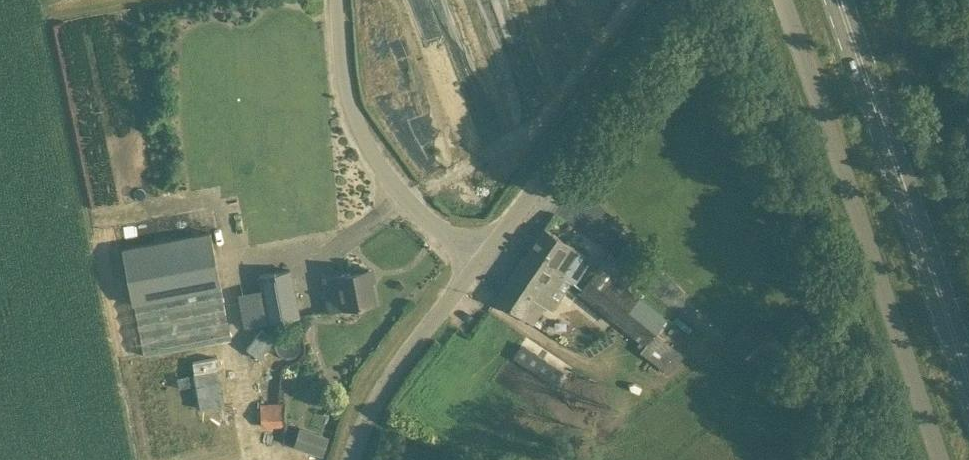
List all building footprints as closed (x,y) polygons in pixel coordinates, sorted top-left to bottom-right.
[(531,246),(527,252),(563,276),(563,275),(575,283),(592,258),(544,226),(533,243),(531,246)] [(211,232),(191,236),(122,249),(133,305),(134,306),(143,356),(231,338),(211,232)] [(523,258),(496,298),(522,315),(533,323),(544,305),(551,310),(559,299),(569,305),(578,292),(581,287),(575,283),(563,275),(563,276),(527,252),(523,258)] [(581,287),(578,292),(593,304),(611,283),(617,288),(625,278),(629,281),(636,272),(610,252),(581,287)] [(323,277),(329,310),(375,302),(369,268),(323,277)] [(259,275),(263,294),(268,323),(300,317),(290,269),(259,275)] [(611,283),(593,304),(644,346),(655,332),(666,318),(625,286),(629,281),(625,278),(617,288),(611,283)] [(262,328),(246,348),(259,358),(275,339),(262,328)] [(765,331),(741,352),(753,366),(754,366),(755,365),(777,345),(773,341),(765,331)] [(644,346),(641,351),(655,362),(670,343),(655,332),(644,346)] [(513,357),(554,384),(563,370),(522,343),(513,357)] [(192,361),(201,408),(224,404),(216,356),(192,361)] [(284,403),(261,403),(261,427),(285,427),(284,403)] [(312,433),(295,424),(284,444),(301,453),(312,433)]
